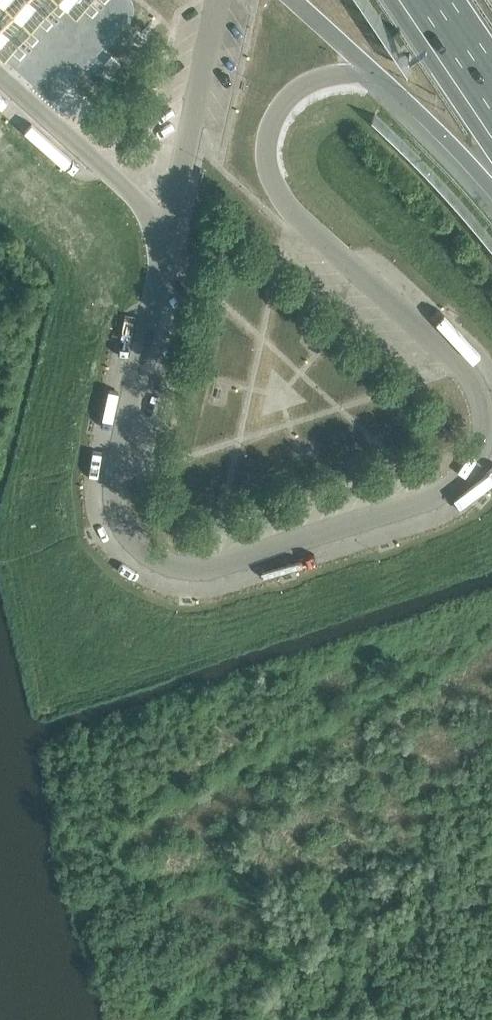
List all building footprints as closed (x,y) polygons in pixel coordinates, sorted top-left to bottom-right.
[(7,59),(36,28),(62,0),(0,0),(0,52),(7,59)]
